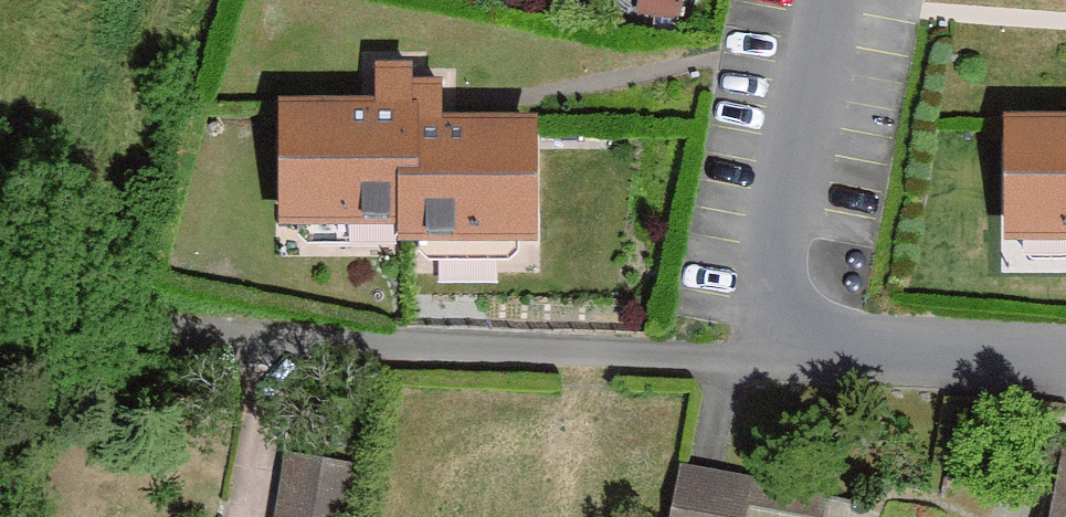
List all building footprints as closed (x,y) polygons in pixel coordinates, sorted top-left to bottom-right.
[(635,19),(675,28),(681,0),(640,0),(635,19)] [(380,90),(291,90),(291,223),(414,223),(414,71),(414,59),(380,59),(380,90)] [(414,71),(414,223),(414,238),(545,238),(545,110),(455,110),(455,71),(414,71)] [(1014,113),(1014,246),(1065,246),(1065,113),(1014,113)] [(273,516),(349,516),(357,473),(284,459),(273,516)] [(679,464),(671,516),(740,516),(741,509),(792,516),(817,516),(822,486),(679,464)]
